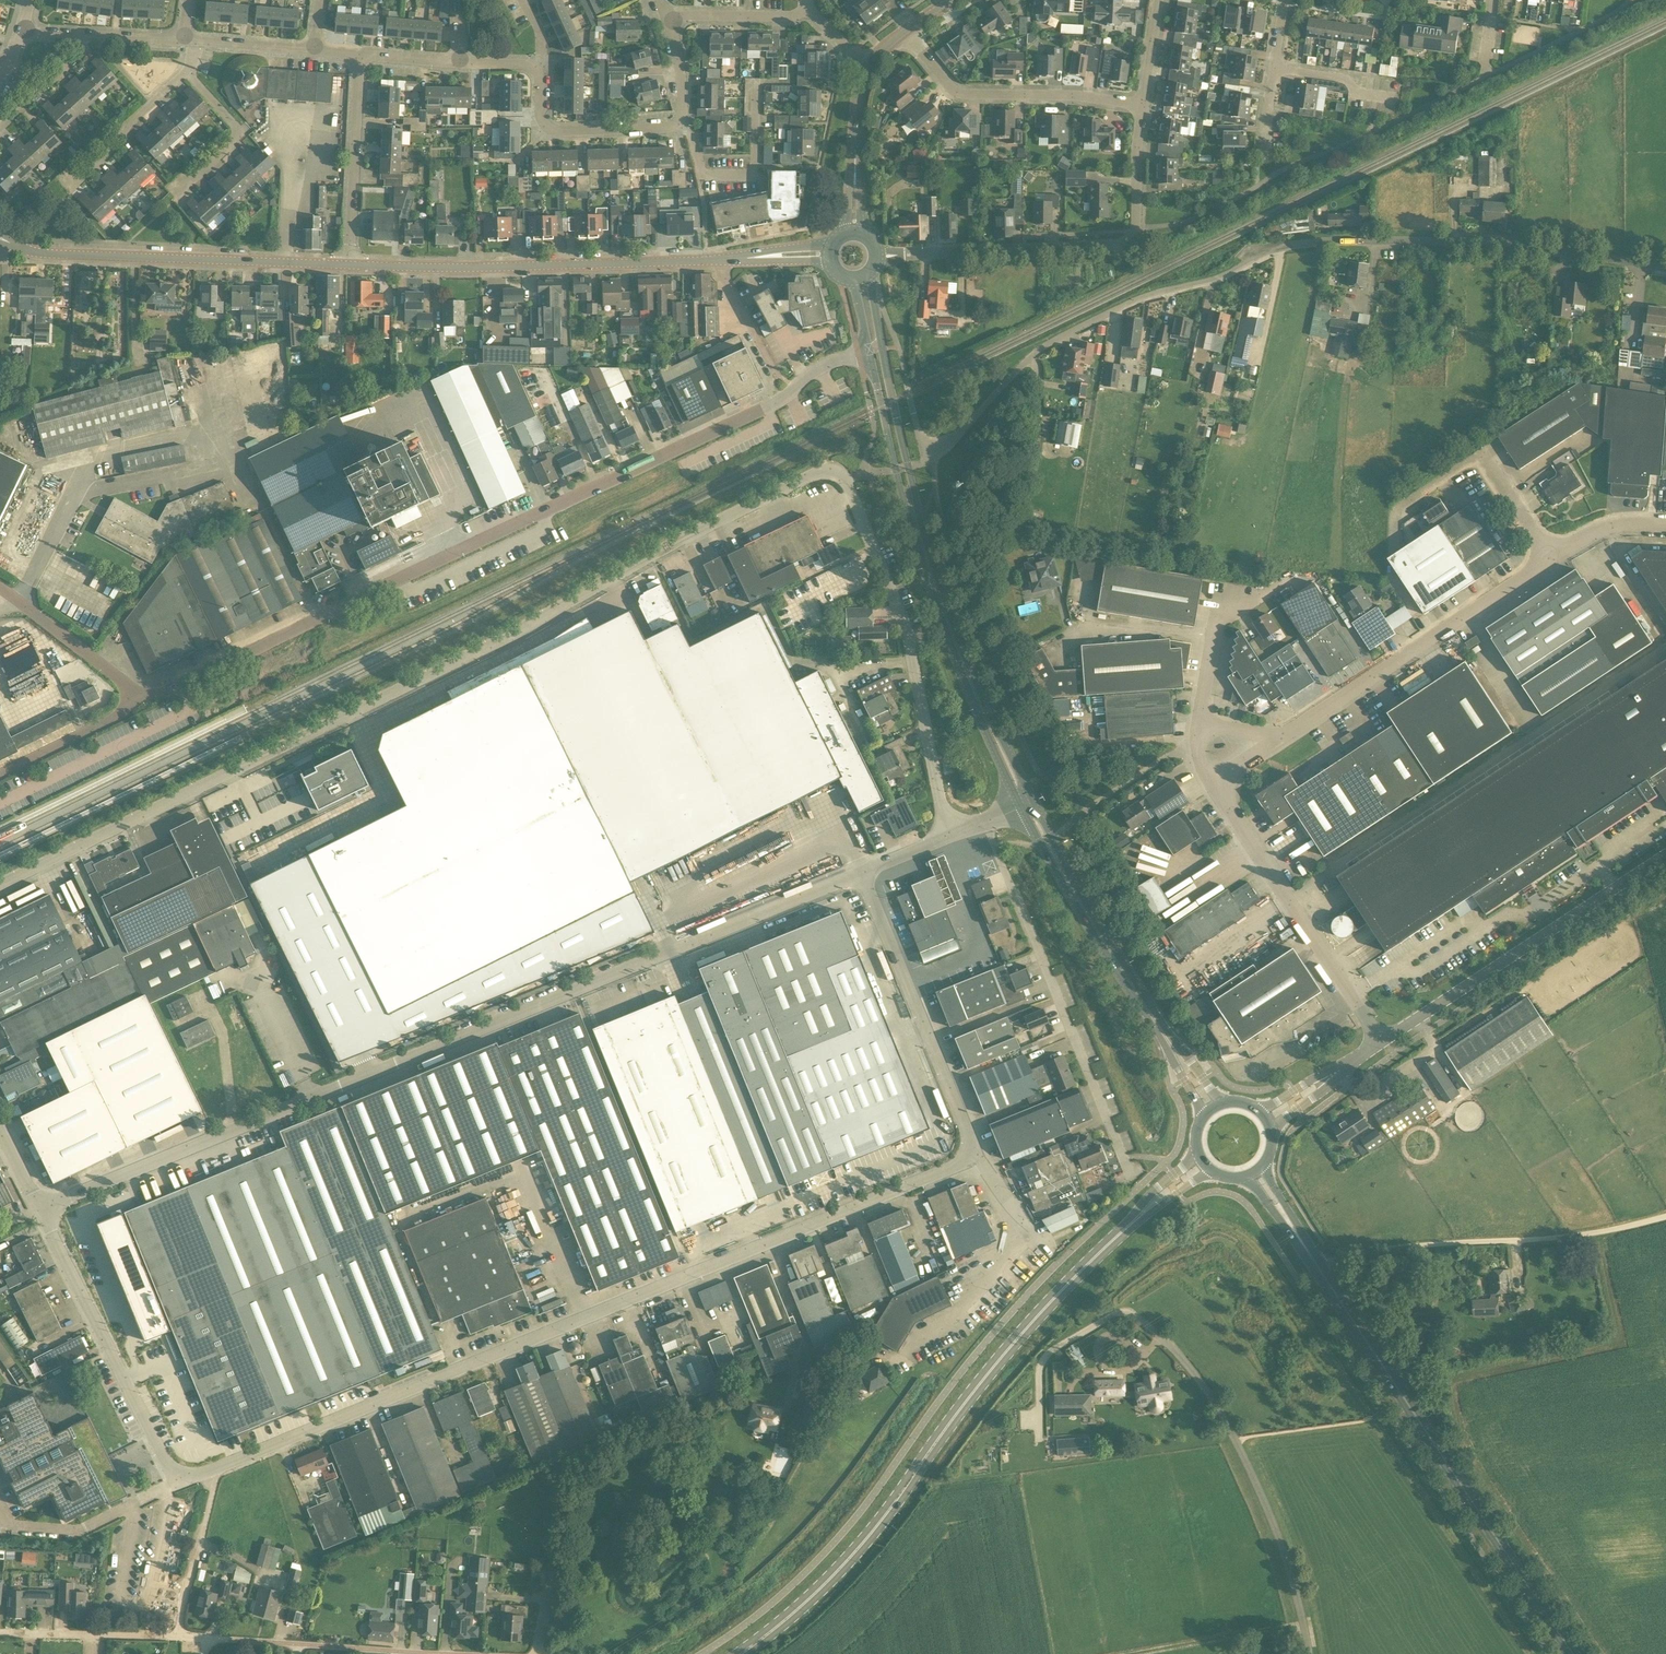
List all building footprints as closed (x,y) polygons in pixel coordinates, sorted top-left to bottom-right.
[(57,9),(71,11),(73,0),(59,0),(57,9)] [(84,13),(86,0),(73,0),(71,11),(84,13)] [(97,15),(100,0),(86,0),(84,13),(97,15)] [(97,15),(111,16),(113,0),(100,0),(97,15)] [(136,18),(136,0),(123,0),(122,17),(136,18)] [(136,18),(149,18),(150,1),(136,0),(136,18)] [(547,14),(563,7),(559,0),(545,0),(541,2),(547,14)] [(586,0),(580,0),(585,12),(590,10),(586,0)] [(595,0),(589,0),(596,15),(601,12),(610,7),(607,0),(601,0),(596,2),(595,0)] [(848,2),(843,5),(854,20),(859,16),(866,25),(876,17),(863,0),(858,4),(855,0),(848,0),(847,0),(848,2)] [(876,17),(886,10),(884,6),(891,0),(863,0),(876,17)] [(1033,14),(1034,15),(1035,16),(1036,20),(1040,22),(1044,23),(1048,20),(1049,16),(1049,15),(1051,15),(1052,11),(1068,12),(1068,0),(1034,0),(1033,14)] [(1120,25),(1120,22),(1128,22),(1129,8),(1121,8),(1121,0),(1103,0),(1103,7),(1095,7),(1094,20),(1102,21),(1102,24),(1120,25)] [(164,2),(150,1),(149,18),(163,19),(164,2)] [(205,21),(219,22),(221,4),(207,3),(205,21)] [(999,3),(985,12),(987,17),(978,23),(985,34),(995,28),(997,30),(1011,21),(999,3)] [(1196,23),(1197,16),(1201,17),(1201,12),(1206,12),(1207,6),(1188,3),(1187,10),(1176,8),(1174,20),(1196,23)] [(219,22),(233,23),(234,6),(221,4),(219,22)] [(248,7),(234,6),(233,23),(246,25),(248,7)] [(279,6),(279,9),(271,9),(269,26),(283,28),(285,10),(285,7),(279,6)] [(1230,33),(1242,35),(1244,21),(1238,20),(1240,8),(1226,6),(1223,28),(1231,29),(1230,33)] [(547,14),(553,27),(569,20),(563,7),(547,14)] [(256,25),(269,26),(271,9),(257,8),(256,25)] [(346,9),(345,15),(337,15),(335,32),(350,33),(351,16),(352,10),(346,9)] [(298,11),(285,10),(283,28),(297,29),(298,11)] [(596,23),(590,10),(585,12),(591,25),(596,23)] [(1252,10),(1251,22),(1244,21),(1242,35),(1255,36),(1255,33),(1262,34),(1266,12),(1252,10)] [(409,12),(409,21),(400,20),(399,37),(413,39),(415,21),(415,13),(409,12)] [(1423,52),(1423,50),(1456,55),(1457,42),(1460,43),(1463,19),(1438,15),(1436,28),(1416,25),(1416,26),(1403,24),(1399,48),(1423,52)] [(364,17),(351,16),(350,33),(362,34),(364,17)] [(377,18),(364,17),(362,34),(376,36),(377,18)] [(612,17),(597,17),(598,26),(595,26),(595,32),(607,32),(607,27),(612,27),(612,17)] [(385,36),(399,37),(400,20),(386,19),(385,36)] [(1311,46),(1313,38),(1320,39),(1322,21),(1309,19),(1306,41),(1300,40),(1298,54),(1305,55),(1307,45),(1311,46)] [(553,27),(559,39),(574,32),(569,20),(553,27)] [(1175,33),(1174,39),(1196,42),(1198,31),(1195,31),(1196,23),(1174,20),(1172,32),(1175,33)] [(413,39),(426,40),(428,22),(415,21),(413,39)] [(616,21),(617,41),(640,40),(639,21),(616,21)] [(1320,39),(1327,40),(1326,48),(1331,49),(1335,23),(1322,21),(1320,39)] [(442,24),(428,22),(426,40),(440,41),(442,24)] [(1061,23),(1061,33),(1084,33),(1084,24),(1061,23)] [(1339,41),(1345,42),(1348,25),(1335,23),(1331,49),(1332,49),(1331,57),(1336,58),(1339,41)] [(1349,58),(1352,43),(1358,44),(1361,26),(1348,25),(1345,42),(1343,57),(1349,58)] [(1372,48),(1372,46),(1374,28),(1361,26),(1358,44),(1366,45),(1364,53),(1366,54),(1365,63),(1376,64),(1378,49),(1372,48)] [(1522,26),(1522,31),(1519,31),(1519,41),(1540,41),(1540,26),(1522,26)] [(954,39),(954,40),(946,44),(957,60),(964,55),(967,59),(985,46),(973,28),(966,33),(963,28),(956,32),(960,38),(957,40),(956,40),(956,39),(955,39),(954,39)] [(580,45),(574,32),(559,39),(565,52),(580,45)] [(709,59),(721,59),(722,33),(709,32),(709,50),(708,50),(708,53),(702,53),(702,68),(709,68),(709,59)] [(741,43),(734,43),(734,33),(722,33),(721,59),(734,59),(734,58),(747,58),(747,53),(741,53),(741,43)] [(747,51),(760,51),(760,33),(748,33),(747,51)] [(766,58),(772,58),(779,59),(779,52),(779,40),(779,33),(772,34),(772,33),(760,33),(760,51),(766,51),(766,58)] [(1190,60),(1190,59),(1195,60),(1197,58),(1198,51),(1196,49),(1195,49),(1196,42),(1174,39),(1173,45),(1170,45),(1169,57),(1190,60)] [(788,40),(779,40),(779,52),(787,52),(788,40)] [(805,65),(827,66),(827,53),(812,53),(812,45),(796,45),(796,53),(798,53),(798,65),(805,65)] [(1225,65),(1233,66),(1233,67),(1254,70),(1256,58),(1248,57),(1249,49),(1224,46),(1223,54),(1226,54),(1225,65)] [(938,50),(941,62),(951,59),(947,47),(938,50)] [(1087,47),(1085,57),(1074,55),(1071,74),(1084,76),(1085,71),(1096,73),(1098,60),(1094,59),(1096,48),(1087,47)] [(1045,48),(1045,58),(1038,58),(1038,74),(1053,75),(1053,65),(1063,65),(1063,49),(1045,48)] [(638,75),(638,69),(652,65),(648,50),(631,55),(634,63),(625,63),(625,67),(608,66),(608,74),(638,75)] [(997,50),(997,61),(993,61),(993,78),(1014,78),(1014,70),(1022,70),(1022,54),(1009,54),(1009,50),(997,50)] [(1102,73),(1112,75),(1111,80),(1125,82),(1127,63),(1119,62),(1121,54),(1105,51),(1102,73)] [(215,66),(216,53),(201,53),(201,65),(215,66)] [(1169,70),(1168,76),(1193,80),(1195,68),(1189,67),(1190,60),(1169,57),(1167,69),(1169,70)] [(1392,57),(1390,67),(1381,65),(1380,75),(1396,77),(1397,68),(1402,68),(1403,59),(1392,57)] [(98,70),(90,77),(103,92),(117,80),(96,58),(91,62),(98,70)] [(565,59),(564,73),(582,73),(582,60),(565,59)] [(594,74),(599,74),(604,74),(604,60),(599,60),(599,69),(594,68),(594,74)] [(805,65),(805,72),(797,72),(797,86),(800,86),(812,86),(812,78),(827,78),(827,66),(805,65)] [(908,67),(890,81),(898,92),(890,98),(899,109),(912,99),(907,92),(919,81),(908,67)] [(1233,67),(1232,73),(1224,72),(1222,84),(1225,85),(1239,87),(1240,80),(1252,82),(1254,70),(1233,67)] [(242,108),(265,98),(268,69),(260,68),(257,74),(255,73),(253,72),(251,72),(248,73),(247,73),(246,74),(245,75),(244,75),(243,77),(242,78),(242,81),(242,80),(233,84),(242,108)] [(332,74),(317,72),(268,69),(265,98),(315,103),(330,104),(332,74)] [(582,87),(582,73),(564,73),(564,86),(582,87)] [(619,76),(619,86),(633,85),(633,76),(619,76)] [(1185,97),(1186,90),(1192,91),(1193,80),(1168,76),(1167,82),(1165,82),(1163,94),(1185,97)] [(89,105),(103,92),(90,77),(82,85),(75,77),(69,82),(89,105)] [(706,78),(706,85),(699,85),(699,97),(725,97),(725,78),(706,78)] [(635,101),(637,101),(638,105),(660,99),(656,80),(633,85),(634,89),(632,89),(631,91),(630,94),(632,99),(633,101),(635,101)] [(1323,81),(1322,88),(1341,91),(1342,84),(1323,81)] [(71,95),(63,102),(76,117),(89,105),(69,82),(64,87),(71,95)] [(500,82),(500,97),(520,97),(520,82),(500,82)] [(1297,84),(1295,96),(1317,99),(1319,87),(1297,84)] [(1228,96),(1227,104),(1249,107),(1251,95),(1238,93),(1239,87),(1225,85),(1223,96),(1228,96)] [(581,100),(582,87),(564,86),(564,100),(581,100)] [(771,86),(771,93),(790,93),(798,98),(798,104),(820,104),(820,91),(800,91),(800,86),(797,86),(771,86)] [(190,99),(182,107),(195,122),(209,110),(189,87),(183,92),(190,99)] [(380,88),(379,103),(399,104),(399,89),(380,88)] [(427,108),(427,110),(427,115),(441,115),(441,112),(441,88),(426,88),(426,108),(427,108)] [(448,108),(456,108),(456,89),(441,88),(441,112),(448,112),(448,108)] [(470,89),(456,89),(456,108),(470,108),(470,89)] [(1161,106),(1164,107),(1163,113),(1189,117),(1191,105),(1184,104),(1185,97),(1163,94),(1161,106)] [(1323,111),(1315,110),(1317,99),(1295,96),(1294,108),(1300,109),(1300,115),(1322,118),(1323,111)] [(520,112),(520,97),(500,97),(500,105),(482,105),(482,110),(483,110),(483,117),(498,117),(498,112),(520,112)] [(706,109),(706,116),(724,116),(724,101),(728,101),(729,97),(725,97),(699,97),(698,109),(706,109)] [(564,114),(576,114),(576,122),(582,121),(585,121),(586,109),(581,109),(581,100),(564,100),(564,114)] [(594,114),(596,114),(604,115),(604,101),(598,101),(595,100),(594,114)] [(63,129),(76,117),(63,102),(54,109),(48,102),(43,107),(63,129)] [(927,130),(935,123),(931,119),(938,113),(929,102),(918,111),(913,105),(903,113),(917,131),(923,126),(927,130)] [(398,118),(399,104),(379,103),(378,118),(398,118)] [(798,104),(798,116),(774,116),(774,124),(799,124),(806,124),(806,117),(820,117),(820,104),(798,104)] [(1227,104),(1226,115),(1221,115),(1220,121),(1235,124),(1236,117),(1247,119),(1249,107),(1227,104)] [(182,134),(195,122),(182,107),(174,114),(167,107),(162,112),(182,134)] [(969,131),(969,135),(978,135),(978,117),(970,117),(970,111),(954,111),(954,119),(950,119),(950,128),(946,128),(946,138),(959,138),(959,131),(969,131)] [(1007,136),(1007,144),(1021,144),(1021,130),(1013,130),(1013,111),(993,111),(992,126),(996,126),(996,135),(1007,136)] [(168,146),(182,134),(162,112),(156,117),(163,124),(155,131),(168,146)] [(1163,113),(1162,120),(1159,119),(1158,131),(1179,134),(1180,127),(1187,128),(1189,117),(1163,113)] [(1044,115),(1043,116),(1036,116),(1036,128),(1041,128),(1041,138),(1050,138),(1056,144),(1066,144),(1066,124),(1057,124),(1058,116),(1051,116),(1050,115),(1044,115)] [(706,116),(706,123),(705,123),(705,135),(723,136),(732,136),(732,129),(727,123),(731,120),(731,116),(724,116),(706,116)] [(879,129),(881,117),(874,116),(871,127),(879,129)] [(403,125),(411,125),(419,125),(419,118),(404,117),(403,125)] [(500,123),(498,123),(498,117),(483,117),(483,123),(493,123),(493,129),(500,129),(500,137),(520,138),(520,123),(500,123)] [(1103,142),(1103,150),(1113,150),(1113,128),(1099,128),(1099,121),(1083,120),(1083,142),(1103,142)] [(42,133),(33,140),(47,156),(61,143),(40,121),(35,126),(42,133)] [(813,130),(799,130),(799,124),(774,124),(774,129),(789,129),(789,130),(791,130),(791,143),(813,143),(813,130)] [(989,124),(982,124),(982,136),(990,136),(989,124)] [(1222,146),(1223,146),(1223,152),(1233,152),(1234,147),(1244,147),(1244,133),(1237,133),(1237,125),(1217,125),(1216,139),(1222,139),(1222,146)] [(382,128),(381,144),(401,145),(402,129),(382,128)] [(167,158),(162,152),(168,146),(155,131),(147,139),(140,131),(135,136),(155,159),(156,158),(162,165),(167,161),(167,158)] [(1158,144),(1157,151),(1183,153),(1184,142),(1178,141),(1179,134),(1158,131),(1156,143),(1158,144)] [(722,148),(723,136),(705,135),(704,147),(714,148),(714,155),(730,155),(730,148),(722,148)] [(513,159),(513,152),(520,152),(520,138),(500,137),(500,146),(494,146),(494,159),(513,159)] [(18,141),(13,146),(33,168),(47,156),(33,140),(25,148),(18,141)] [(791,143),(791,155),(781,155),(781,162),(801,162),(801,156),(812,156),(813,143),(791,143)] [(401,159),(401,145),(381,144),(381,158),(401,159)] [(19,180),(33,168),(13,146),(8,150),(14,158),(6,165),(19,180)] [(672,148),(658,149),(658,168),(673,168),(672,148)] [(913,149),(914,162),(927,161),(926,148),(913,149)] [(246,150),(241,155),(267,183),(261,176),(275,164),(261,149),(252,157),(246,150)] [(629,169),(643,169),(643,149),(628,150),(629,169)] [(643,169),(658,168),(658,149),(643,149),(643,169)] [(134,162),(126,170),(139,185),(153,172),(132,150),(127,155),(134,162)] [(588,171),(603,170),(602,150),(587,151),(588,171)] [(618,150),(602,150),(603,170),(618,170),(618,150)] [(548,172),(562,171),(561,151),(547,152),(548,172)] [(577,151),(561,151),(562,171),(577,171),(577,151)] [(1177,172),(1177,164),(1183,164),(1183,153),(1157,151),(1157,152),(1157,159),(1155,159),(1155,172),(1177,172)] [(533,172),(548,172),(547,152),(532,152),(533,172)] [(227,155),(222,159),(227,165),(232,160),(227,155)] [(247,189),(256,181),(262,188),(267,183),(241,155),(235,159),(242,166),(234,174),(247,189)] [(1479,157),(1479,186),(1496,186),(1497,157),(1479,157)] [(400,173),(401,159),(381,158),(380,173),(381,173),(380,180),(385,180),(401,181),(401,173),(400,173)] [(19,180),(6,165),(0,171),(0,186),(6,192),(19,180)] [(921,178),(920,166),(906,166),(907,178),(921,178)] [(1014,208),(1022,208),(1022,172),(1020,172),(1020,167),(1012,167),(1011,195),(1014,195),(1014,208)] [(111,170),(105,175),(126,197),(139,185),(126,170),(117,177),(111,170)] [(795,173),(799,173),(769,172),(768,200),(765,200),(764,195),(711,206),(717,234),(717,230),(721,229),(722,233),(740,229),(739,226),(743,225),(744,228),(744,224),(748,224),(749,227),(767,224),(766,220),(770,219),(770,223),(795,218),(796,217),(797,217),(798,216),(798,215),(798,214),(799,200),(795,200),(795,196),(799,196),(799,178),(795,178),(795,173)] [(1066,172),(1066,186),(1084,187),(1084,172),(1066,172)] [(1182,179),(1177,179),(1177,172),(1155,172),(1155,184),(1158,184),(1158,190),(1182,190),(1182,179)] [(419,175),(401,173),(401,181),(401,187),(416,188),(418,188),(419,175)] [(219,174),(214,179),(234,201),(247,189),(234,174),(226,181),(219,174)] [(107,186),(99,194),(112,209),(126,197),(105,175),(101,179),(107,186)] [(221,213),(234,201),(214,179),(209,183),(215,191),(207,198),(221,213)] [(430,202),(439,202),(439,180),(430,180),(430,202)] [(1088,202),(1090,202),(1090,217),(1109,218),(1109,205),(1106,205),(1106,185),(1089,185),(1088,202)] [(413,200),(416,188),(401,187),(392,187),(392,197),(399,198),(399,207),(398,207),(398,209),(399,211),(402,210),(405,198),(413,200)] [(690,188),(690,196),(698,196),(698,188),(690,188)] [(648,189),(648,206),(643,206),(644,216),(634,217),(634,237),(644,237),(644,235),(657,234),(656,189),(648,189)] [(1480,210),(1484,210),(1484,221),(1504,222),(1506,204),(1480,202),(1480,199),(1480,192),(1473,192),(1473,199),(1460,199),(1460,212),(1480,212),(1480,210)] [(99,222),(112,209),(99,194),(90,202),(84,194),(78,199),(99,222)] [(1046,195),(1045,202),(1035,202),(1035,224),(1050,224),(1050,208),(1058,208),(1058,195),(1046,195)] [(926,217),(937,217),(937,197),(925,198),(926,217)] [(207,225),(221,213),(207,198),(199,205),(192,198),(187,203),(207,225)] [(414,200),(413,200),(405,198),(402,210),(399,219),(408,219),(414,200)] [(974,216),(974,213),(978,213),(978,201),(974,201),(974,199),(961,199),(962,216),(974,216)] [(437,205),(437,227),(436,227),(436,244),(453,244),(453,227),(447,227),(447,205),(437,205)] [(1360,206),(1360,210),(1347,211),(1347,215),(1329,215),(1329,227),(1362,226),(1362,223),(1368,223),(1368,221),(1369,221),(1369,206),(1360,206)] [(625,237),(634,237),(634,217),(624,217),(624,207),(611,207),(611,235),(625,235),(625,237)] [(678,208),(679,210),(679,236),(692,235),(692,229),(700,229),(699,207),(678,208)] [(595,216),(588,216),(589,238),(598,238),(598,235),(601,235),(601,231),(608,230),(607,208),(596,208),(595,216)] [(523,211),(523,219),(523,233),(530,233),(530,237),(533,237),(533,240),(543,240),(542,217),(535,218),(533,210),(523,211)] [(667,236),(679,236),(679,210),(659,210),(659,224),(667,223),(667,236)] [(1013,210),(994,211),(995,237),(1014,237),(1013,210)] [(374,211),(373,240),(392,241),(393,212),(374,211)] [(504,218),(497,219),(498,241),(508,241),(508,237),(511,237),(511,233),(517,233),(517,211),(505,211),(504,218)] [(555,217),(542,217),(543,240),(553,239),(553,236),(556,236),(556,232),(563,232),(562,211),(555,212),(555,217)] [(956,215),(941,216),(942,239),(956,238),(956,215)] [(307,216),(307,230),(304,230),(303,249),(321,249),(321,241),(327,242),(326,217),(307,216)] [(579,239),(589,238),(588,216),(575,216),(575,218),(568,218),(569,232),(575,231),(576,235),(579,235),(579,239)] [(911,240),(927,240),(926,217),(911,218),(911,240)] [(488,241),(498,241),(497,219),(484,219),(484,220),(478,221),(478,234),(485,234),(485,238),(488,238),(488,241)] [(405,225),(405,231),(405,244),(423,244),(423,231),(425,228),(425,223),(422,220),(417,220),(415,223),(415,225),(405,225)] [(1350,263),(1348,285),(1367,288),(1370,265),(1350,263)] [(692,275),(692,302),(688,302),(689,319),(690,319),(691,344),(700,343),(700,336),(718,336),(717,282),(710,283),(710,275),(692,275)] [(655,311),(654,276),(638,277),(639,295),(639,311),(655,311)] [(671,294),(671,292),(674,292),(676,290),(676,282),(673,279),(670,279),(670,276),(654,276),(655,311),(655,320),(667,320),(667,323),(682,323),(682,319),(689,319),(688,302),(667,303),(667,294),(671,294)] [(317,277),(316,309),(317,336),(328,336),(329,336),(328,320),(323,320),(323,309),(338,309),(339,277),(317,277)] [(832,322),(832,321),(827,322),(819,288),(815,288),(812,277),(799,278),(801,283),(788,284),(788,301),(779,301),(775,303),(768,290),(753,298),(772,334),(787,326),(781,315),(799,310),(803,328),(802,328),(802,329),(832,322)] [(574,293),(581,293),(582,301),(589,301),(589,295),(590,295),(590,278),(573,279),(574,293)] [(561,308),(561,294),(560,279),(538,279),(538,295),(539,307),(561,308)] [(29,301),(29,296),(36,296),(36,281),(21,280),(20,295),(21,295),(21,300),(29,301)] [(36,296),(44,296),(44,301),(52,301),(52,297),(53,297),(53,281),(36,281),(36,296)] [(946,310),(947,297),(948,283),(928,281),(927,296),(929,296),(929,301),(919,300),(917,318),(929,319),(929,309),(946,310)] [(351,307),(371,307),(384,307),(384,295),(371,295),(372,282),(351,282),(351,307)] [(603,305),(616,305),(616,311),(630,311),(629,292),(620,293),(620,282),(603,283),(603,305)] [(1258,318),(1260,308),(1266,310),(1271,287),(1252,283),(1248,306),(1244,305),(1233,355),(1232,354),(1229,365),(1243,369),(1244,361),(1238,360),(1239,356),(1249,359),(1250,348),(1250,336),(1260,338),(1264,320),(1258,318)] [(1585,305),(1586,294),(1585,294),(1586,285),(1566,283),(1564,299),(1556,299),(1554,315),(1569,317),(1570,308),(1575,308),(1575,304),(1585,305)] [(147,285),(146,303),(156,303),(156,311),(182,312),(182,301),(174,301),(174,286),(164,286),(164,284),(157,284),(157,285),(147,285)] [(223,303),(216,302),(217,287),(201,286),(201,306),(209,307),(209,312),(222,313),(223,303)] [(291,313),(285,313),(288,347),(295,346),(294,329),(292,313),(308,314),(308,304),(306,304),(307,288),(298,287),(297,286),(294,286),(293,287),(290,287),(290,299),(291,299),(291,313)] [(232,299),(232,307),(241,307),(241,308),(241,323),(242,323),(242,330),(255,330),(255,309),(255,298),(249,298),(249,287),(233,287),(232,299)] [(261,301),(261,307),(269,308),(269,318),(285,318),(284,301),(278,301),(278,287),(261,287),(261,301)] [(517,324),(516,302),(523,302),(523,290),(503,290),(504,302),(504,310),(499,310),(499,325),(517,324)] [(405,310),(417,310),(417,329),(432,329),(433,313),(423,313),(423,294),(406,293),(405,310)] [(1317,300),(1315,310),(1330,313),(1333,304),(1317,300)] [(443,326),(456,326),(456,335),(464,335),(464,302),(443,302),(443,326)] [(587,315),(597,314),(597,303),(587,304),(587,315)] [(1649,307),(1649,314),(1644,313),(1642,323),(1644,323),(1642,336),(1646,336),(1644,352),(1630,351),(1628,367),(1642,369),(1642,366),(1663,368),(1665,344),(1665,309),(1649,307)] [(27,333),(34,334),(36,309),(28,308),(26,323),(18,322),(17,336),(26,336),(27,333)] [(45,309),(36,309),(34,334),(49,335),(50,323),(44,323),(45,309)] [(1221,353),(1224,336),(1229,316),(1210,312),(1206,332),(1214,334),(1210,351),(1221,353)] [(1336,336),(1331,353),(1348,359),(1354,339),(1365,341),(1370,316),(1359,315),(1358,323),(1332,319),(1329,334),(1336,336)] [(389,317),(380,316),(380,338),(388,338),(389,317)] [(1186,346),(1188,337),(1191,321),(1174,317),(1170,334),(1177,335),(1175,344),(1186,346)] [(958,330),(958,319),(936,318),(936,329),(958,330)] [(621,335),(639,335),(639,319),(620,319),(621,335)] [(1137,359),(1138,347),(1142,321),(1125,319),(1120,357),(1137,359)] [(1156,343),(1165,345),(1169,326),(1160,324),(1159,329),(1157,338),(1156,343)] [(1157,338),(1159,329),(1151,328),(1150,337),(1157,338)] [(151,351),(166,352),(167,330),(151,330),(151,351)] [(443,332),(435,333),(437,349),(452,348),(451,341),(444,341),(443,332)] [(617,343),(618,343),(618,342),(615,332),(605,335),(608,345),(617,343)] [(697,355),(722,408),(764,388),(739,335),(697,355)] [(347,336),(346,363),(357,363),(358,353),(355,353),(355,336),(347,336)] [(1558,349),(1569,350),(1570,340),(1559,339),(1558,349)] [(1090,375),(1082,374),(1083,364),(1091,365),(1094,344),(1079,342),(1078,349),(1066,347),(1062,371),(1076,373),(1072,397),(1085,399),(1088,385),(1089,385),(1090,375)] [(529,365),(530,348),(483,346),(483,364),(529,365)] [(681,358),(692,355),(690,349),(679,352),(681,358)] [(123,439),(174,425),(175,427),(186,424),(185,421),(191,420),(188,407),(182,409),(181,406),(184,405),(184,403),(190,401),(189,397),(182,398),(182,396),(179,397),(175,383),(174,377),(185,377),(184,357),(169,358),(169,357),(157,360),(159,366),(154,367),(156,371),(160,370),(161,371),(32,406),(46,459),(107,443),(103,428),(119,424),(123,439)] [(1120,365),(1106,363),(1103,386),(1117,388),(1120,365)] [(525,450),(537,444),(542,456),(537,458),(540,464),(533,467),(542,486),(557,479),(553,469),(559,466),(546,439),(547,439),(536,417),(512,365),(477,364),(507,429),(514,426),(525,450)] [(489,509),(525,492),(467,365),(462,365),(429,381),(489,509)] [(630,446),(630,444),(638,441),(632,427),(630,428),(625,416),(622,417),(609,388),(600,369),(580,367),(607,426),(614,423),(619,433),(616,435),(622,448),(624,447),(624,449),(630,446)] [(626,367),(618,367),(632,395),(638,392),(628,370),(626,367)] [(619,385),(624,397),(630,394),(625,383),(618,368),(599,368),(600,369),(609,388),(610,390),(619,385)] [(665,386),(682,423),(721,404),(703,368),(665,386)] [(1210,371),(1205,392),(1220,395),(1223,381),(1226,381),(1227,375),(1210,371)] [(118,382),(116,376),(98,381),(100,387),(118,382)] [(1590,400),(1579,383),(1498,436),(1520,470),(1586,426),(1576,410),(1590,400)] [(1661,476),(1665,418),(1665,396),(1607,392),(1603,439),(1612,440),(1608,483),(1612,483),(1611,493),(1614,497),(1645,499),(1648,496),(1649,486),(1650,486),(1651,475),(1661,476)] [(584,446),(585,446),(592,462),(610,454),(603,438),(604,438),(588,403),(568,412),(584,446)] [(646,422),(652,419),(658,431),(670,426),(663,409),(656,412),(652,404),(640,409),(646,422)] [(347,537),(358,531),(359,532),(362,533),(429,500),(430,500),(440,495),(420,454),(410,459),(402,443),(361,462),(339,415),(249,459),(299,564),(298,565),(306,583),(313,579),(319,591),(339,581),(320,542),(344,530),(347,537)] [(1060,421),(1056,444),(1076,448),(1080,425),(1060,421)] [(1216,434),(1230,437),(1233,426),(1219,423),(1216,434)] [(183,444),(122,457),(125,475),(187,462),(183,444)] [(564,475),(565,475),(566,477),(571,474),(570,472),(577,469),(578,471),(579,471),(584,469),(584,468),(583,466),(584,466),(575,446),(564,451),(561,444),(552,449),(564,475)] [(27,466),(0,453),(0,521),(27,466)] [(1133,467),(1143,468),(1144,458),(1134,457),(1133,467)] [(1570,494),(1582,486),(1569,465),(1559,471),(1562,475),(1551,483),(1550,484),(1551,486),(1545,490),(1545,492),(1554,506),(1557,504),(1559,504),(1563,502),(1564,499),(1571,495),(1570,494)] [(194,531),(236,515),(223,482),(181,499),(167,504),(158,522),(115,498),(95,533),(152,564),(161,548),(162,549),(195,536),(194,531)] [(1450,514),(1441,499),(1422,512),(1432,526),(1450,514)] [(1389,559),(1425,614),(1509,559),(1472,504),(1389,559)] [(823,549),(807,516),(744,546),(744,547),(727,555),(750,602),(800,578),(793,564),(823,549)] [(217,641),(302,600),(263,519),(214,543),(211,538),(175,556),(123,624),(148,674),(217,641)] [(366,569),(399,553),(391,536),(358,552),(366,569)] [(834,544),(823,549),(816,553),(823,568),(841,559),(834,544)] [(1644,551),(1632,558),(1665,610),(1665,552),(1644,551)] [(1031,593),(1062,586),(1054,555),(1023,563),(1031,593)] [(813,563),(810,556),(800,560),(804,567),(813,563)] [(732,581),(720,557),(703,565),(715,590),(732,581)] [(1202,578),(1105,562),(1074,557),(1081,582),(1090,580),(1102,582),(1097,611),(1193,627),(1202,578)] [(1523,604),(1486,628),(1492,638),(1491,639),(1542,716),(1653,643),(1614,584),(1596,596),(1584,578),(1583,579),(1576,569),(1530,600),(1530,599),(1529,599),(1528,598),(1523,601),(1524,603),(1523,603),(1523,604)] [(703,599),(690,572),(673,581),(686,608),(703,599)] [(1387,579),(1379,585),(1384,594),(1393,588),(1387,579)] [(1357,659),(1333,623),(1338,620),(1314,583),(1281,605),(1306,641),(1330,677),(1357,659)] [(677,619),(660,585),(643,594),(644,595),(640,596),(638,602),(640,605),(639,606),(652,632),(657,629),(660,635),(646,642),(630,611),(521,665),(630,883),(838,779),(843,788),(846,787),(859,813),(883,801),(818,671),(795,682),(760,612),(690,647),(678,624),(672,627),(670,623),(677,619)] [(1360,586),(1345,596),(1353,609),(1349,611),(1356,621),(1353,623),(1370,650),(1395,634),(1393,630),(1385,618),(1378,607),(1375,609),(1372,605),(1360,586)] [(1038,600),(1018,606),(1021,616),(1041,610),(1038,600)] [(893,640),(848,609),(860,639),(893,640)] [(1254,623),(1261,634),(1255,638),(1263,650),(1276,642),(1271,635),(1278,630),(1268,614),(1254,623)] [(1335,623),(1341,631),(1347,626),(1341,618),(1335,623)] [(1256,699),(1266,693),(1272,702),(1282,695),(1262,663),(1241,629),(1237,632),(1240,636),(1236,639),(1239,643),(1234,646),(1237,651),(1232,653),(1235,658),(1231,661),(1233,665),(1231,667),(1235,673),(1229,677),(1235,686),(1231,702),(1255,707),(1256,699)] [(831,647),(851,647),(851,636),(831,637),(831,647)] [(1465,643),(1469,649),(1480,642),(1476,636),(1465,643)] [(1081,646),(1082,668),(1084,695),(1183,688),(1182,668),(1185,668),(1189,645),(1169,641),(1169,639),(1081,646)] [(1262,663),(1270,674),(1282,692),(1291,686),(1296,694),(1306,688),(1307,690),(1316,684),(1290,644),(1262,663)] [(1084,695),(1082,668),(1054,670),(1042,648),(1024,658),(1046,698),(1084,695)] [(495,656),(461,670),(463,675),(471,672),(473,678),(478,676),(476,671),(490,665),(492,669),(500,666),(495,656)] [(1661,793),(1665,801),(1665,660),(1601,703),(1338,876),(1357,905),(1344,913),(1344,916),(1342,916),(1341,916),(1339,916),(1338,917),(1336,918),(1335,919),(1334,921),(1333,922),(1333,924),(1332,925),(1332,927),(1333,929),(1333,930),(1334,932),(1335,933),(1336,934),(1337,935),(1338,936),(1340,937),(1342,937),(1343,937),(1345,937),(1346,937),(1348,936),(1349,935),(1351,934),(1352,933),(1353,932),(1353,930),(1356,931),(1368,923),(1387,951),(1473,895),(1486,914),(1578,853),(1575,850),(1661,793)] [(1381,717),(1389,729),(1299,787),(1290,773),(1256,796),(1275,825),(1296,812),(1325,856),(1435,784),(1395,724),(1435,784),(1513,733),(1466,662),(1388,713),(1381,717)] [(72,723),(58,696),(24,713),(0,664),(0,761),(18,752),(17,749),(72,723)] [(1401,682),(1409,695),(1432,681),(1424,667),(1401,682)] [(857,691),(874,728),(893,719),(892,716),(900,712),(890,692),(895,689),(889,676),(857,691)] [(70,701),(76,698),(81,707),(87,704),(88,705),(100,698),(94,686),(90,688),(87,681),(72,689),(70,685),(63,688),(70,701)] [(1101,740),(1107,739),(1173,734),(1170,690),(1104,695),(1106,728),(1100,728),(1101,740)] [(884,746),(887,753),(873,760),(880,774),(881,775),(885,783),(903,774),(902,772),(910,768),(900,747),(906,745),(902,737),(884,746)] [(304,777),(302,778),(318,811),(369,786),(351,749),(315,767),(317,771),(313,773),(312,770),(306,773),(308,776),(304,778),(304,777)] [(1148,818),(1144,811),(1151,806),(1161,821),(1188,803),(1173,780),(1145,797),(1146,798),(1138,803),(1138,802),(1120,813),(1131,829),(1148,818)] [(901,834),(900,833),(916,825),(902,797),(894,801),(895,804),(870,816),(875,825),(887,820),(895,837),(901,834)] [(1197,801),(1182,810),(1155,828),(1173,855),(1195,841),(1198,846),(1216,834),(1202,812),(1203,811),(1197,801)] [(391,802),(378,809),(382,817),(396,811),(391,802)] [(123,942),(120,943),(127,956),(237,903),(237,902),(219,865),(196,818),(171,831),(184,857),(119,888),(122,893),(103,903),(111,919),(112,919),(123,942)] [(1143,847),(1140,861),(1166,867),(1170,854),(1143,847)] [(140,867),(136,858),(131,849),(111,858),(110,856),(93,865),(97,871),(89,875),(103,903),(122,893),(119,888),(108,894),(104,884),(120,876),(119,875),(124,873),(125,874),(140,867)] [(914,885),(915,890),(926,916),(945,909),(956,905),(955,903),(963,900),(961,895),(957,885),(965,882),(975,878),(969,863),(959,867),(950,871),(945,856),(930,862),(935,877),(919,883),(914,885)] [(978,904),(986,924),(991,935),(1010,927),(1002,907),(999,908),(978,858),(964,864),(981,903),(978,904)] [(250,861),(244,864),(252,880),(257,877),(250,861)] [(1153,877),(1137,887),(1154,916),(1171,906),(1153,877)] [(1242,912),(1260,900),(1248,882),(1230,893),(1227,888),(1163,930),(1181,958),(1245,916),(1242,912)] [(71,883),(62,887),(72,905),(75,903),(73,900),(79,897),(74,887),(73,888),(71,883)] [(919,952),(956,937),(945,909),(926,916),(915,890),(896,897),(907,924),(919,952)] [(82,962),(49,895),(0,919),(0,1002),(82,962)] [(19,1056),(30,1051),(47,1043),(146,995),(150,1004),(257,953),(245,928),(260,922),(248,898),(238,903),(237,903),(127,956),(120,943),(82,962),(0,1002),(0,1022),(17,1057),(19,1056)] [(708,992),(677,1005),(757,1199),(842,1164),(829,1133),(905,1102),(884,1050),(895,1046),(840,911),(699,969),(708,992)] [(956,937),(919,952),(924,964),(961,948),(956,937)] [(1000,950),(1002,959),(1010,957),(1008,948),(1000,950)] [(1208,993),(1213,1000),(1212,1000),(1221,1014),(1208,1025),(1218,1040),(1221,1055),(1245,1050),(1250,1058),(1272,1044),(1294,1039),(1292,1031),(1324,1010),(1314,995),(1320,991),(1292,948),(1257,971),(1253,964),(1208,993)] [(1008,972),(1011,982),(999,987),(992,969),(954,985),(935,992),(949,1027),(967,1019),(1004,1005),(1007,1006),(1024,999),(1026,997),(1023,990),(1033,986),(1025,965),(1008,972)] [(128,1147),(202,1111),(201,1108),(150,1004),(146,995),(47,1043),(50,1051),(71,1092),(39,1108),(22,1116),(54,1183),(128,1147)] [(171,1003),(172,1003),(167,1005),(175,1021),(179,1019),(180,1019),(179,1019),(194,1012),(186,996),(172,1003),(172,1002),(171,1003)] [(593,1029),(676,1233),(757,1199),(677,1005),(674,996),(593,1029)] [(1527,997),(1446,1051),(1471,1089),(1553,1035),(1527,997)] [(1006,1017),(1009,1023),(1018,1019),(1020,1024),(1025,1022),(1029,1030),(1048,1022),(1043,1009),(1024,1017),(1022,1010),(1006,1017)] [(498,1046),(497,1043),(280,1131),(286,1147),(125,1212),(218,1441),(441,1350),(386,1214),(540,1151),(598,1291),(679,1258),(579,1013),(498,1046)] [(1009,1023),(1006,1017),(954,1038),(967,1069),(1019,1048),(1009,1023)] [(188,1048),(216,1035),(208,1020),(180,1033),(188,1048)] [(1022,1055),(1038,1048),(1036,1041),(1020,1048),(1022,1055)] [(50,1051),(47,1043),(30,1051),(19,1056),(22,1061),(6,1069),(7,1072),(0,1075),(0,1084),(6,1095),(17,1090),(19,1094),(41,1084),(31,1064),(37,1061),(35,1059),(50,1051)] [(310,1072),(321,1068),(317,1056),(306,1060),(310,1072)] [(970,1078),(984,1113),(1015,1101),(1019,1112),(1031,1107),(1043,1102),(1038,1089),(1030,1070),(1024,1056),(970,1078)] [(1045,1063),(1045,1064),(1030,1070),(1038,1089),(1053,1083),(1057,1091),(1074,1084),(1069,1072),(1068,1072),(1061,1056),(1045,1063)] [(1460,1095),(1436,1058),(1422,1066),(1446,1103),(1460,1095)] [(1419,1083),(1373,1113),(1384,1129),(1390,1139),(1437,1109),(1419,1083)] [(1056,1097),(1043,1102),(1031,1107),(1019,1112),(989,1124),(1003,1159),(1046,1141),(1069,1131),(1068,1128),(1091,1119),(1078,1088),(1056,1097)] [(1333,1127),(1343,1143),(1369,1126),(1359,1110),(1333,1127)] [(1377,1129),(1361,1139),(1362,1141),(1368,1150),(1370,1153),(1386,1142),(1379,1132),(1377,1129)] [(1063,1142),(1066,1148),(1069,1157),(1070,1157),(1076,1154),(1092,1148),(1091,1147),(1092,1146),(1087,1135),(1079,1138),(1078,1136),(1063,1142)] [(1036,1212),(1069,1198),(1072,1206),(1088,1200),(1089,1203),(1104,1197),(1100,1188),(1086,1194),(1070,1157),(1069,1157),(1066,1148),(1064,1149),(1062,1142),(1057,1144),(1057,1143),(1007,1163),(1009,1169),(1050,1153),(1048,1147),(1053,1145),(1057,1152),(1022,1166),(1029,1184),(1041,1179),(1042,1182),(1022,1190),(1023,1194),(1024,1194),(1030,1199),(1036,1212)] [(1092,1147),(1092,1146),(1091,1147),(1092,1148),(1076,1154),(1082,1170),(1106,1160),(1099,1144),(1092,1147)] [(13,1201),(4,1183),(0,1185),(0,1208),(13,1201)] [(521,1183),(516,1185),(522,1199),(527,1197),(521,1183)] [(966,1183),(950,1189),(927,1198),(952,1259),(996,1241),(983,1211),(978,1212),(966,1183)] [(441,1323),(462,1314),(470,1334),(498,1323),(499,1325),(532,1311),(523,1289),(486,1198),(404,1231),(441,1323)] [(510,1214),(524,1209),(522,1204),(508,1209),(510,1214)] [(1042,1220),(1051,1233),(1079,1220),(1073,1206),(1042,1220)] [(873,1238),(892,1285),(917,1275),(899,1230),(908,1227),(901,1209),(867,1223),(873,1238)] [(167,1334),(119,1215),(92,1226),(142,1345),(167,1334)] [(512,1219),(498,1224),(504,1238),(518,1232),(512,1219)] [(823,1244),(824,1245),(831,1263),(834,1269),(850,1310),(887,1295),(871,1254),(864,1257),(859,1244),(862,1242),(856,1228),(845,1232),(847,1236),(841,1239),(840,1237),(823,1244)] [(35,1276),(32,1269),(44,1263),(31,1237),(12,1247),(24,1269),(17,1273),(22,1282),(35,1276)] [(853,1332),(844,1311),(833,1315),(816,1272),(823,1269),(814,1245),(789,1255),(798,1279),(788,1283),(814,1348),(853,1332)] [(733,1278),(752,1322),(759,1339),(766,1336),(774,1358),(787,1353),(798,1349),(802,1339),(793,1316),(789,1318),(767,1264),(733,1278)] [(1490,1299),(1490,1301),(1473,1302),(1474,1315),(1499,1314),(1498,1300),(1499,1300),(1499,1293),(1512,1292),(1510,1270),(1489,1271),(1491,1293),(1492,1293),(1490,1299)] [(891,1297),(868,1335),(896,1352),(914,1323),(951,1305),(937,1276),(891,1297)] [(733,1299),(725,1281),(698,1292),(706,1311),(733,1299)] [(62,1329),(38,1282),(14,1294),(38,1341),(62,1329)] [(1511,1313),(1530,1308),(1525,1292),(1507,1297),(1511,1313)] [(698,1348),(685,1316),(655,1329),(668,1360),(666,1361),(683,1402),(719,1387),(706,1356),(696,1355),(694,1349),(698,1348)] [(18,1348),(27,1342),(11,1318),(2,1324),(18,1348)] [(759,1339),(752,1322),(746,1325),(767,1376),(792,1366),(787,1353),(774,1358),(766,1336),(759,1339)] [(639,1343),(631,1346),(626,1334),(613,1340),(620,1356),(618,1357),(636,1398),(645,1418),(677,1405),(668,1384),(657,1389),(640,1348),(639,1343)] [(718,1366),(735,1359),(725,1334),(708,1341),(718,1366)] [(80,1335),(33,1359),(42,1375),(88,1352),(80,1335)] [(0,1338),(0,1357),(5,1364),(0,1368),(0,1381),(7,1391),(27,1376),(0,1338)] [(572,1343),(573,1352),(581,1352),(580,1343),(572,1343)] [(1083,1349),(1074,1353),(1078,1362),(1087,1359),(1083,1349)] [(553,1371),(538,1377),(567,1449),(598,1436),(569,1365),(563,1350),(547,1357),(553,1371)] [(616,1406),(636,1398),(618,1357),(599,1365),(616,1406)] [(567,1449),(538,1377),(532,1363),(517,1369),(522,1383),(505,1391),(534,1462),(567,1449)] [(867,1391),(886,1381),(883,1374),(884,1373),(880,1366),(879,1367),(878,1365),(859,1375),(858,1372),(851,1376),(855,1383),(861,1380),(867,1391)] [(1153,1375),(1144,1377),(1145,1383),(1136,1385),(1139,1406),(1149,1404),(1150,1407),(1152,1410),(1154,1412),(1158,1411),(1160,1409),(1161,1408),(1161,1400),(1170,1399),(1167,1381),(1155,1383),(1153,1375)] [(380,1377),(368,1381),(370,1388),(383,1383),(380,1377)] [(1124,1397),(1124,1379),(1094,1380),(1094,1397),(1124,1397)] [(467,1389),(478,1417),(495,1410),(488,1391),(490,1389),(484,1382),(467,1389)] [(5,1406),(0,1409),(0,1458),(1,1458),(2,1460),(1,1461),(7,1473),(9,1471),(14,1481),(11,1482),(17,1494),(18,1493),(19,1496),(18,1496),(24,1508),(36,1502),(35,1501),(38,1500),(38,1501),(50,1495),(49,1494),(52,1493),(52,1494),(53,1493),(55,1496),(54,1496),(59,1508),(60,1507),(62,1510),(61,1510),(66,1522),(78,1516),(77,1515),(80,1514),(80,1515),(92,1509),(91,1508),(94,1507),(95,1508),(106,1502),(108,1501),(109,1505),(122,1499),(101,1456),(103,1455),(106,1453),(88,1417),(71,1426),(71,1425),(70,1426),(71,1427),(69,1428),(69,1427),(57,1433),(57,1434),(55,1435),(55,1434),(53,1435),(52,1432),(53,1432),(48,1420),(46,1421),(45,1418),(46,1418),(41,1406),(39,1406),(38,1404),(39,1404),(33,1392),(22,1398),(22,1399),(20,1400),(19,1399),(8,1405),(8,1406),(6,1407),(5,1406)] [(433,1403),(444,1432),(458,1426),(473,1462),(453,1470),(462,1493),(496,1479),(461,1392),(433,1403)] [(1091,1414),(1091,1398),(1082,1398),(1082,1396),(1055,1397),(1055,1415),(1080,1415),(1089,1415),(1089,1414),(1091,1414)] [(781,1410),(752,1404),(748,1425),(749,1425),(748,1428),(753,1429),(753,1433),(755,1436),(759,1436),(762,1434),(763,1431),(768,1432),(768,1430),(777,1432),(781,1410)] [(499,1408),(504,1420),(511,1417),(506,1405),(499,1408)] [(383,1424),(419,1512),(459,1495),(423,1407),(383,1424)] [(513,1418),(507,1420),(510,1432),(516,1430),(513,1418)] [(398,1501),(399,1500),(371,1429),(330,1446),(366,1535),(405,1519),(398,1501)] [(1088,1438),(1057,1440),(1058,1455),(1089,1453),(1088,1438)] [(302,1475),(328,1465),(322,1449),(295,1460),(302,1475)] [(324,1549),(357,1536),(334,1479),(326,1482),(332,1498),(307,1509),(324,1549)] [(275,1547),(262,1544),(256,1565),(269,1569),(275,1547)] [(23,1563),(37,1563),(37,1551),(23,1551),(23,1563)] [(97,1564),(98,1553),(76,1553),(76,1564),(97,1564)] [(469,1556),(467,1583),(459,1582),(457,1597),(466,1598),(465,1610),(485,1613),(490,1558),(469,1556)] [(238,1598),(247,1600),(254,1569),(226,1563),(224,1570),(235,1572),(234,1579),(243,1581),(238,1598)] [(295,1596),(302,1570),(291,1567),(284,1593),(295,1596)] [(398,1599),(411,1600),(414,1574),(400,1572),(398,1599)] [(227,1599),(231,1582),(222,1580),(218,1597),(227,1599)] [(414,1600),(423,1601),(424,1581),(415,1581),(414,1600)] [(60,1610),(68,1610),(68,1617),(85,1617),(86,1592),(73,1592),(73,1583),(60,1583),(60,1610)] [(232,1584),(230,1592),(239,1594),(241,1585),(232,1583),(232,1584)] [(261,1586),(257,1600),(278,1606),(282,1592),(261,1586)] [(54,1606),(55,1591),(29,1590),(29,1606),(54,1606)] [(211,1617),(217,1594),(201,1590),(196,1613),(200,1614),(199,1616),(200,1618),(205,1619),(207,1618),(207,1616),(211,1617)] [(24,1617),(25,1592),(8,1591),(8,1599),(9,1599),(9,1617),(24,1617)] [(274,1620),(278,1606),(257,1600),(253,1614),(274,1620)] [(451,1635),(468,1636),(478,1637),(479,1627),(469,1626),(469,1624),(471,1624),(471,1615),(462,1615),(463,1603),(450,1602),(449,1626),(452,1626),(451,1635)] [(435,1634),(436,1614),(437,1604),(419,1603),(418,1633),(435,1634)] [(521,1641),(522,1617),(527,1617),(528,1606),(501,1604),(501,1614),(503,1614),(502,1640),(521,1641)] [(300,1625),(303,1613),(289,1609),(286,1621),(300,1625)] [(394,1623),(382,1622),(383,1613),(370,1612),(368,1640),(392,1642),(394,1623)]
